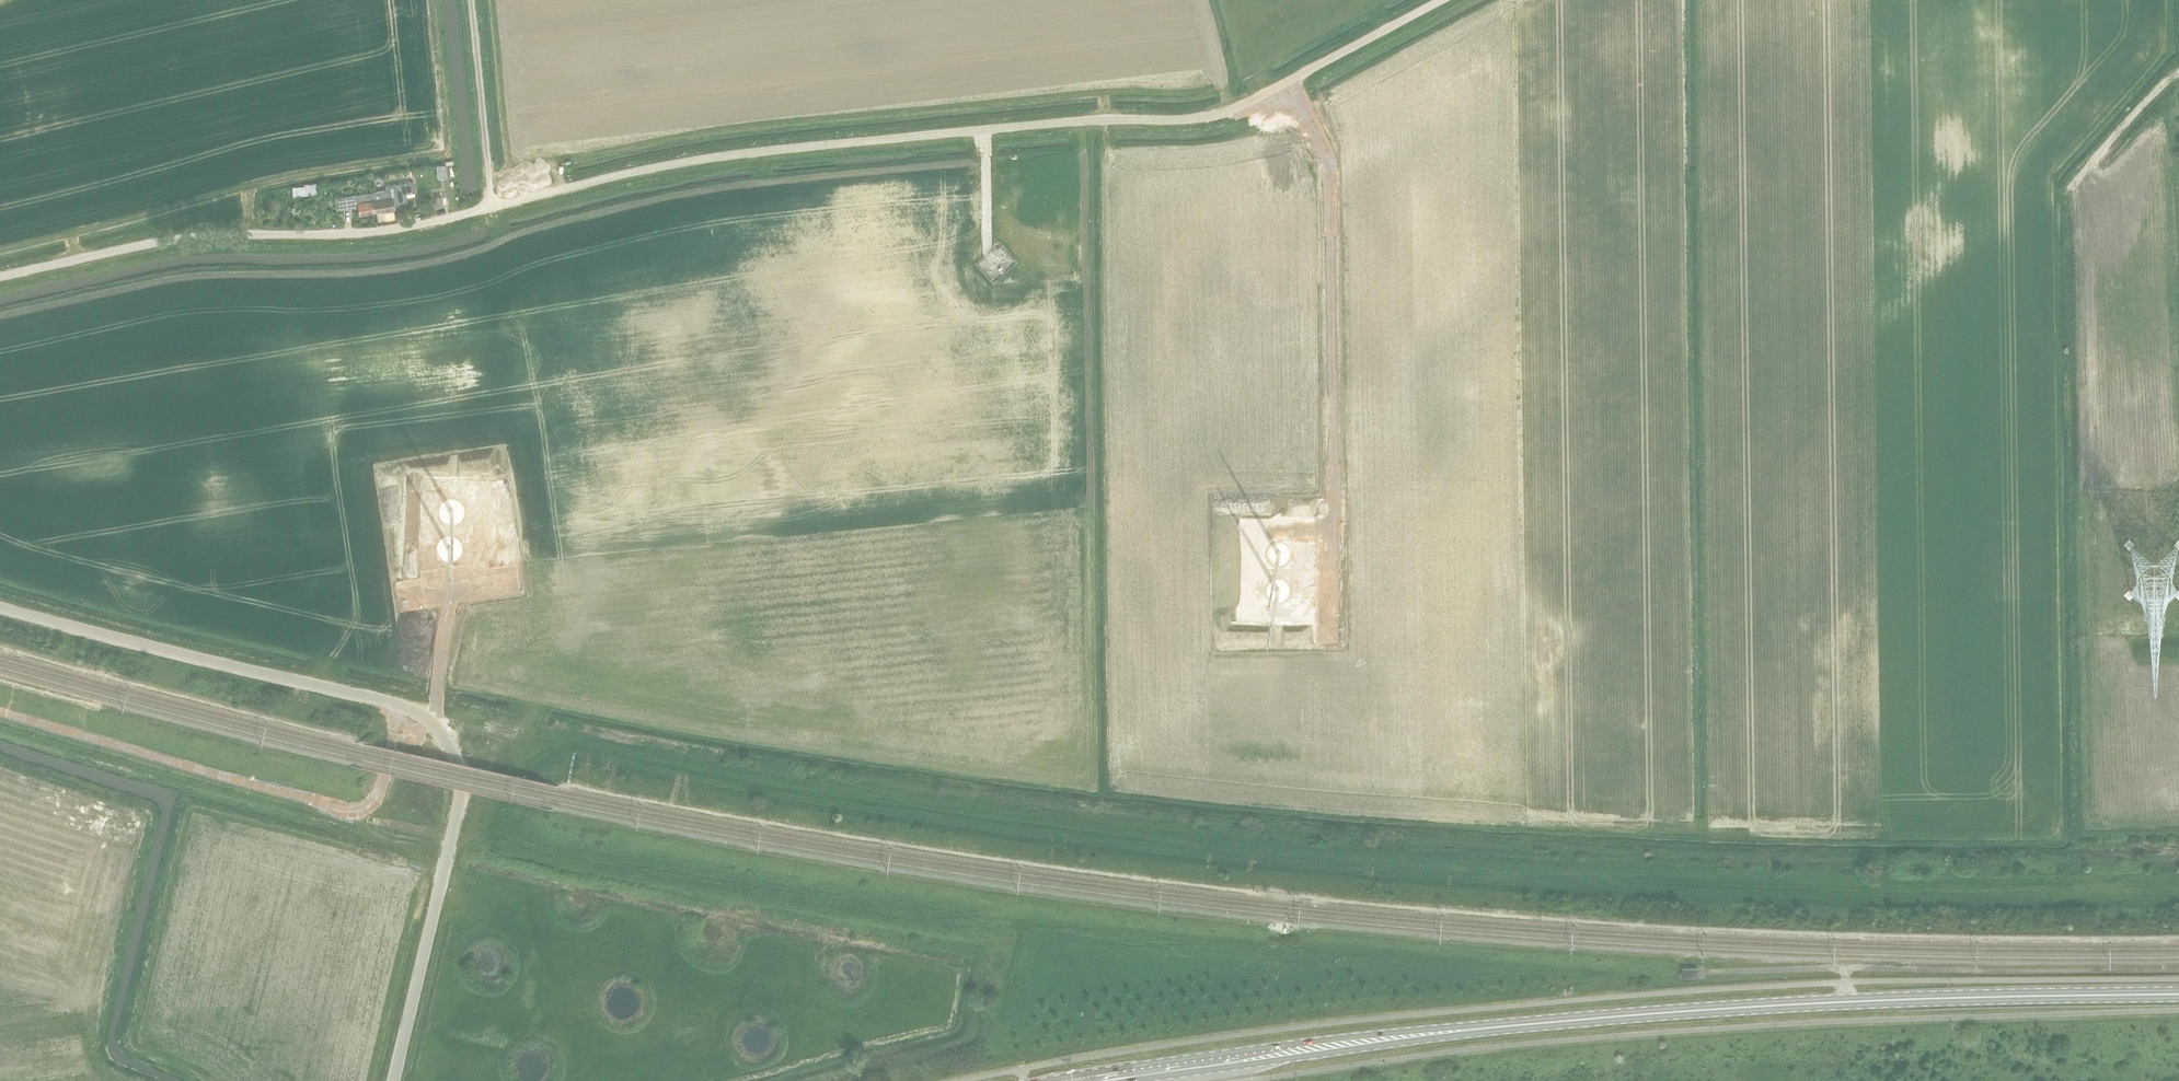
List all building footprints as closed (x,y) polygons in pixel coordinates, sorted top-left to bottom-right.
[(304,180),(305,190),(317,189),(316,179),(304,180)] [(372,192),(376,211),(395,208),(394,204),(406,202),(405,192),(414,191),(413,181),(386,185),(387,190),(372,192)] [(360,214),(376,211),(372,192),(335,198),(336,210),(358,206),(360,214)] [(432,208),(448,206),(446,195),(430,197),(432,208)] [(1682,968),(1682,977),(1698,977),(1698,968),(1682,968)]
